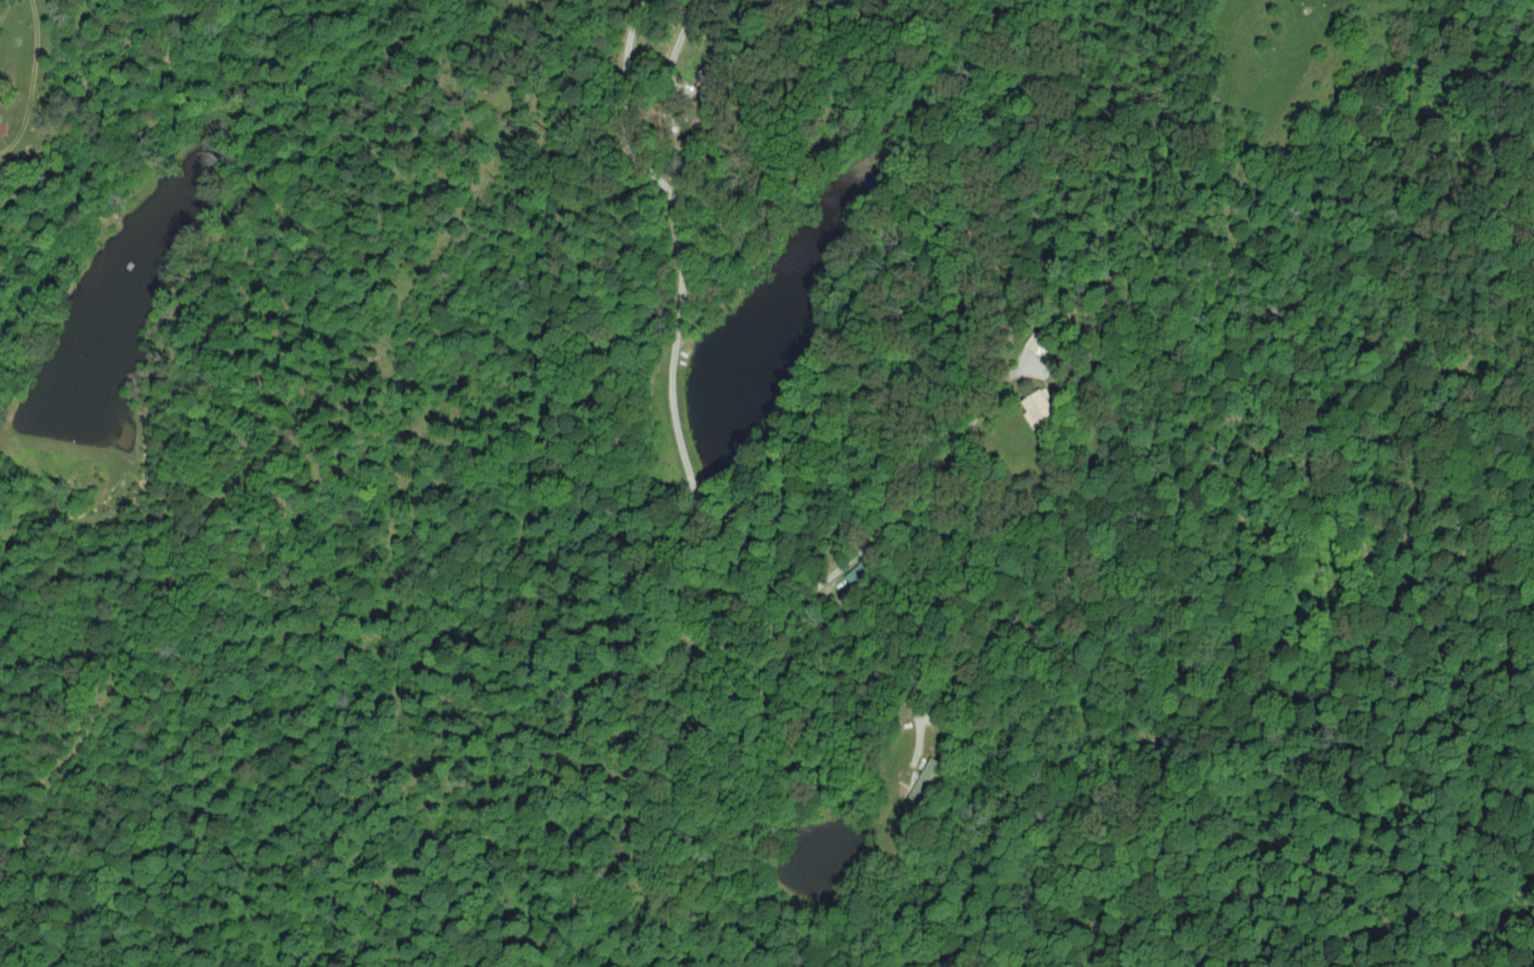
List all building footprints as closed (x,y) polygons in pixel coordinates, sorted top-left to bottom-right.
[(1056,417),(1045,391),(1019,402),(1030,428),(1056,417)]
